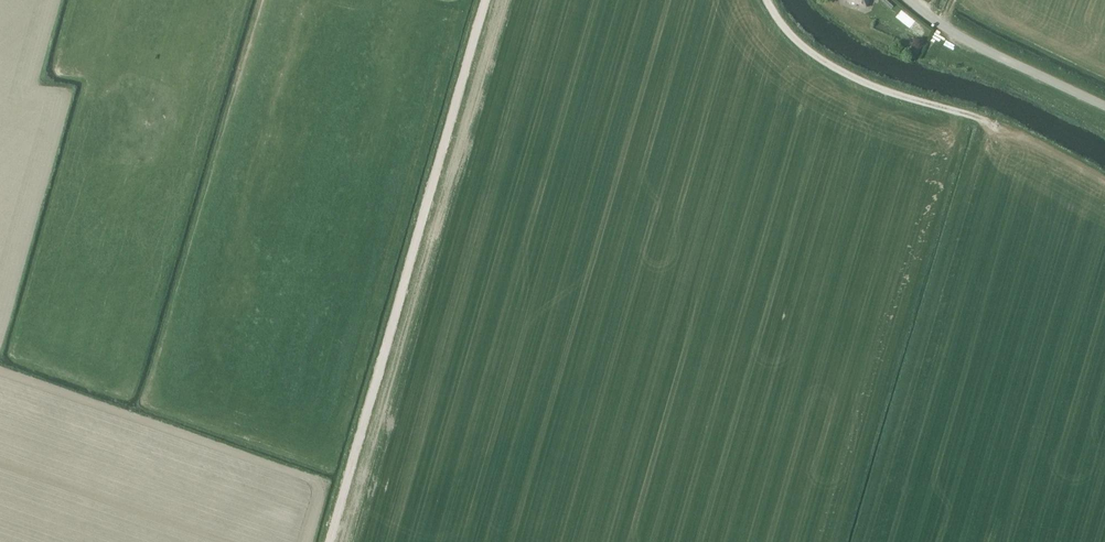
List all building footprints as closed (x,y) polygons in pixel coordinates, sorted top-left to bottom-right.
[(845,1),(851,3),(850,5),(857,7),(858,5),(867,8),(870,0),(846,0),(845,1)]
